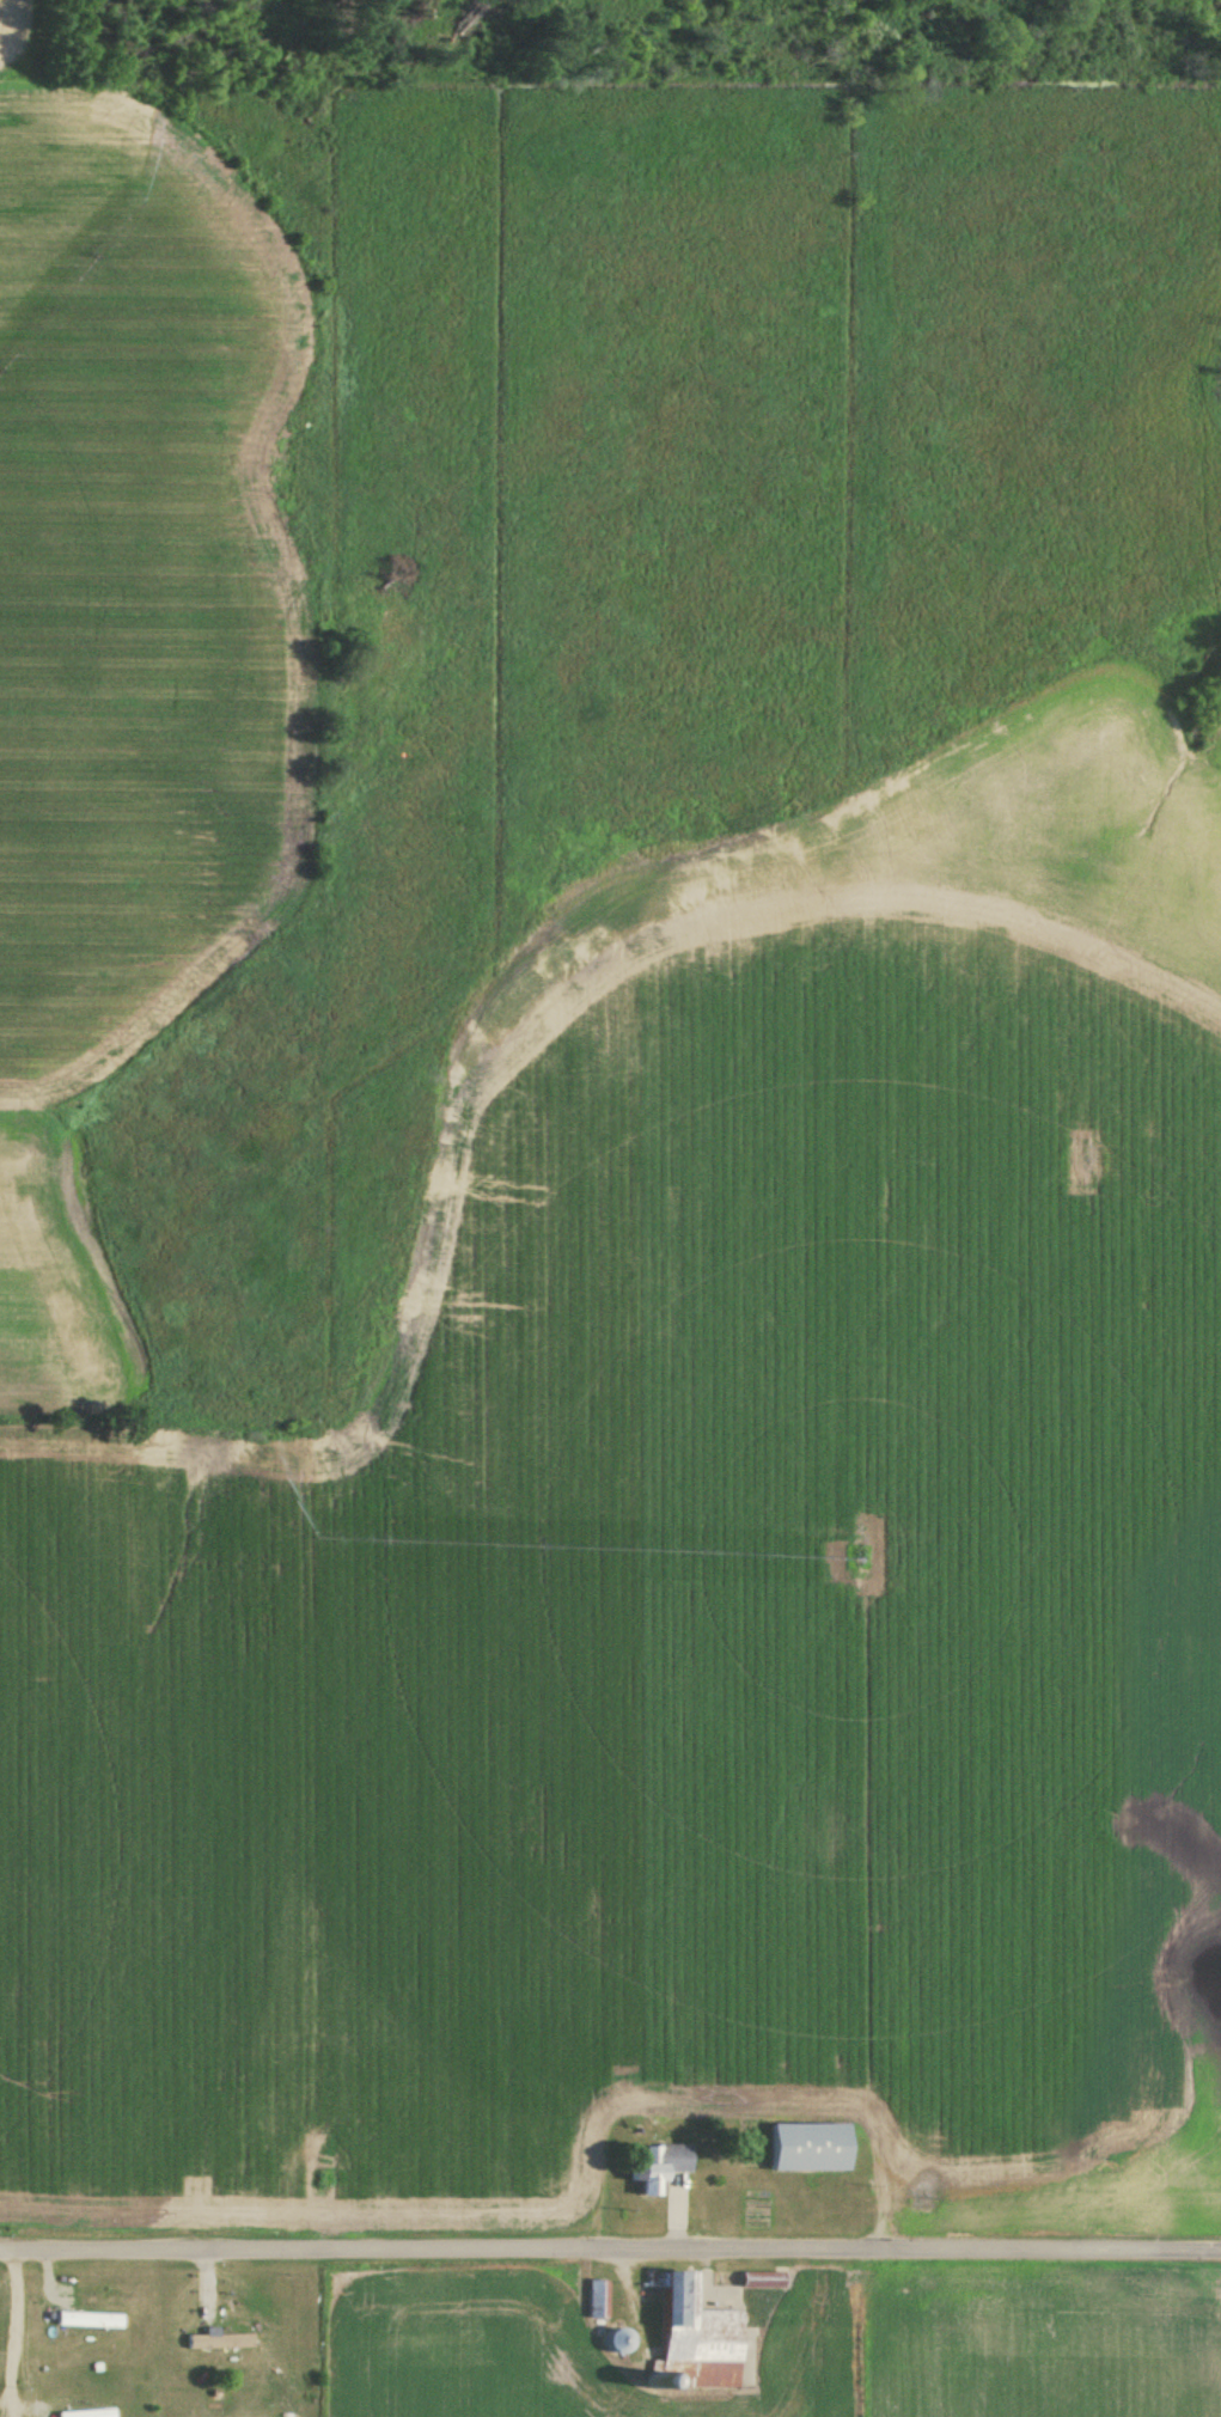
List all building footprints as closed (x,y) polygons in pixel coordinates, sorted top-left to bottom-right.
[(844,2125),(768,2125),(768,2171),(844,2171),(844,2125)] [(659,2173),(686,2173),(686,2146),(642,2146),(642,2166),(626,2166),(626,2183),(636,2183),(636,2198),(659,2198),(659,2173)] [(737,2389),(738,2313),(689,2312),(689,2275),(651,2275),(651,2288),(659,2288),(658,2376),(647,2376),(647,2388),(737,2389)] [(607,2282),(586,2282),(586,2320),(607,2320),(607,2282)] [(54,2328),(120,2328),(120,2315),(54,2315),(54,2328)] [(604,2353),(622,2354),(625,2332),(606,2330),(604,2353)] [(193,2337),(193,2350),(250,2350),(250,2337),(193,2337)]
